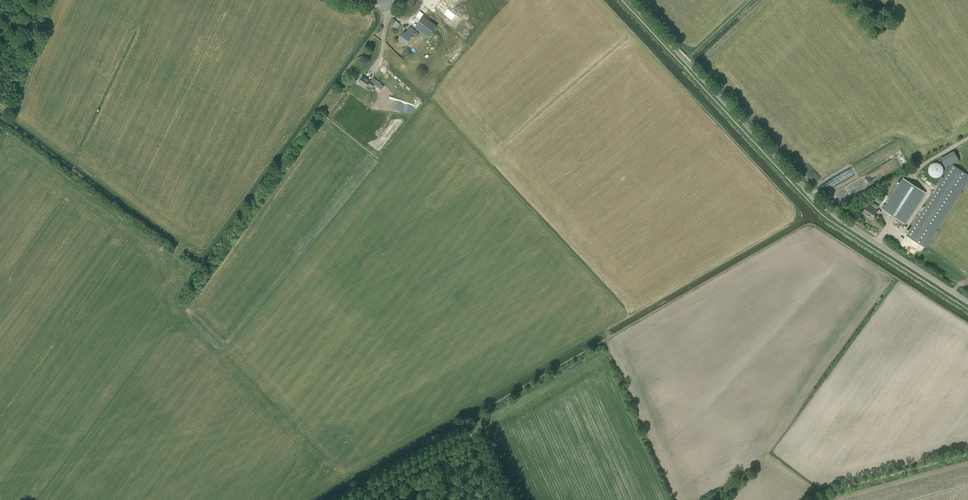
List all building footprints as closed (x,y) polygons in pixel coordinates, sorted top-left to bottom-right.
[(459,17),(446,6),(449,3),(444,0),(441,0),(434,8),(453,24),(459,17)] [(437,26),(423,15),(414,27),(428,38),(437,26)] [(403,32),(399,39),(399,40),(406,44),(406,45),(414,34),(413,33),(413,31),(415,30),(413,29),(411,28),(410,27),(405,33),(403,32)] [(362,77),(358,82),(366,88),(368,86),(371,88),(374,85),(381,90),(384,86),(373,78),(371,82),(367,79),(366,80),(365,79),(362,77)] [(943,167),(958,161),(954,151),(940,157),(943,167)] [(943,172),(944,170),(943,168),(942,166),(940,164),(938,163),(936,163),(934,163),(932,164),(930,166),(929,168),(928,170),(929,172),(930,175),(932,176),(934,177),(936,178),(938,177),(940,176),(942,175),(943,172)] [(958,188),(967,173),(952,164),(943,178),(942,177),(938,182),(940,183),(918,216),(917,215),(913,221),(915,222),(906,235),(921,245),(930,231),(931,232),(934,227),(933,227),(955,192),(956,192),(959,188),(958,188)] [(885,208),(884,210),(905,224),(925,193),(904,179),(885,208)] [(872,219),(878,211),(868,205),(863,213),(872,219)]
